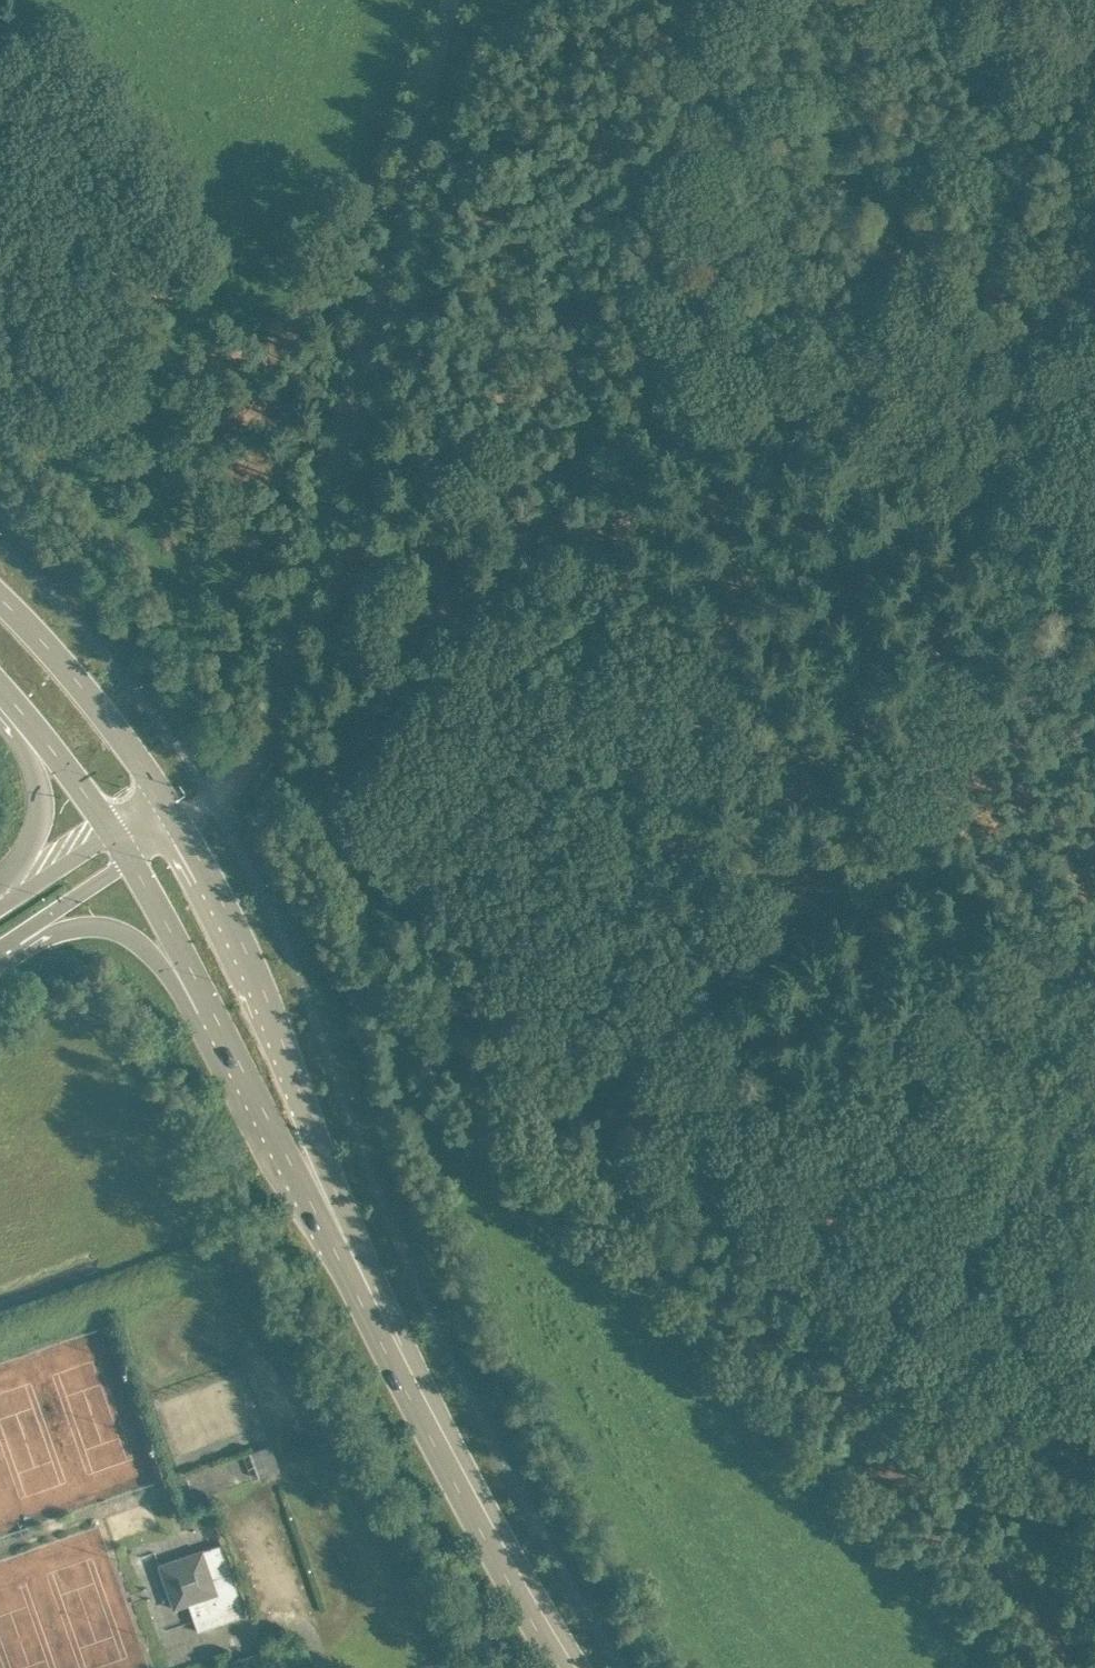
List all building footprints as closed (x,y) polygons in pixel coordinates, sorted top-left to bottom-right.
[(221,1543),(202,1550),(159,1565),(174,1607),(188,1603),(198,1630),(246,1614),(221,1543)] [(229,1663),(232,1667),(258,1667),(251,1653),(229,1663)]
